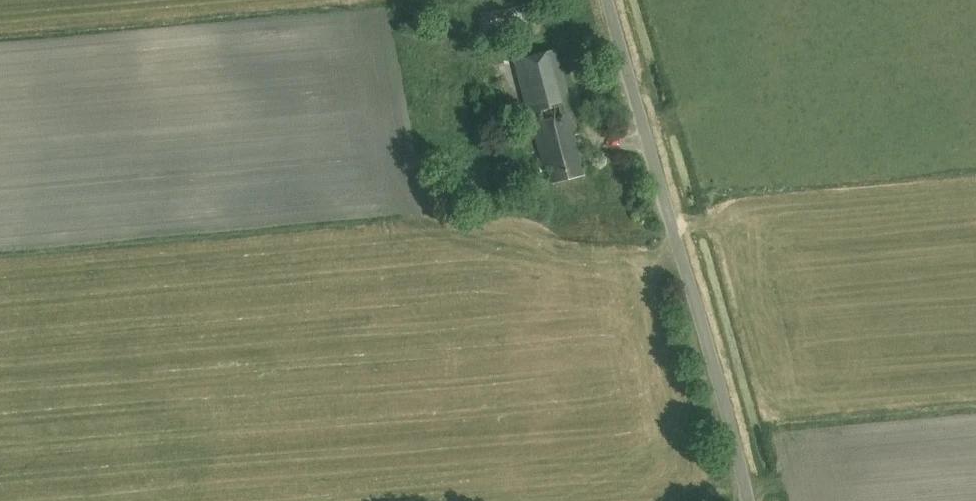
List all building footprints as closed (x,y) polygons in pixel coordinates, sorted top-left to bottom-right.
[(578,133),(556,49),(514,60),(544,170),(549,169),(552,182),(584,173),(574,134),(578,133)]
